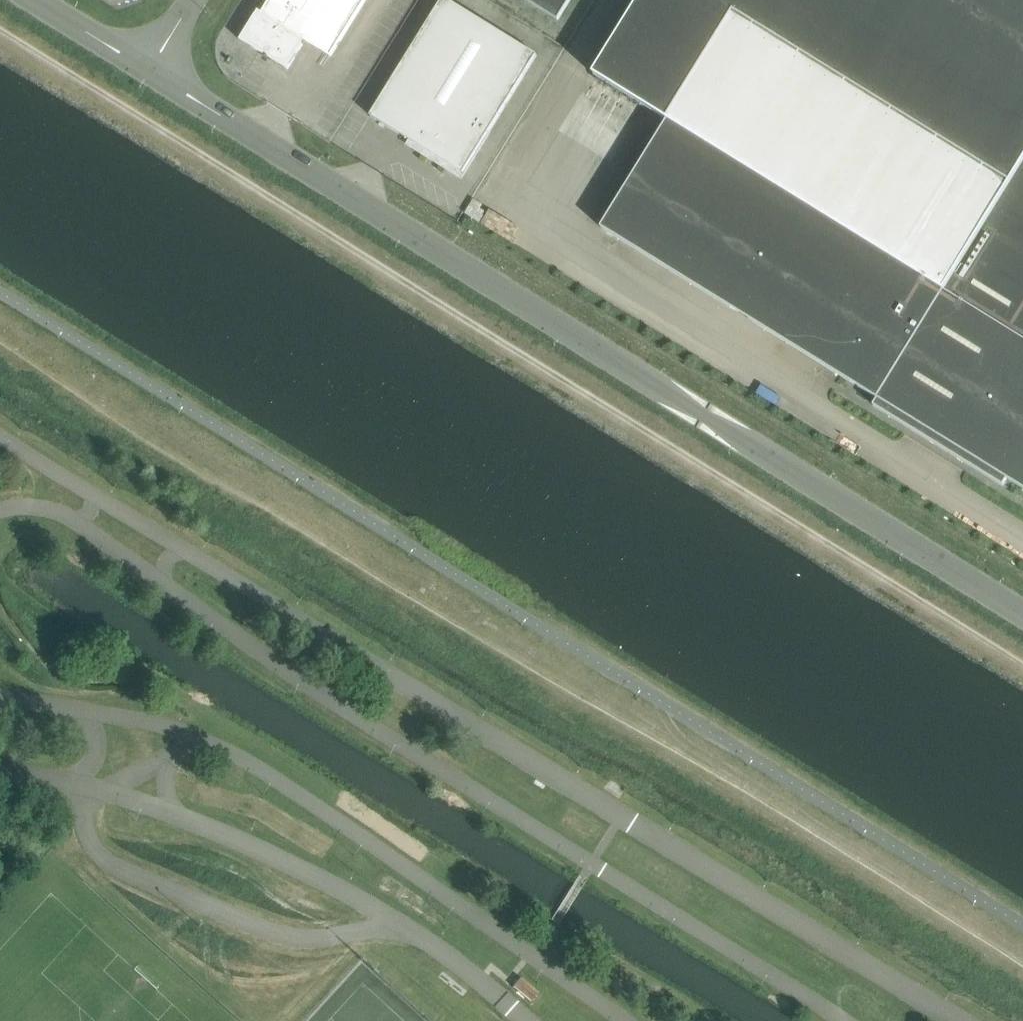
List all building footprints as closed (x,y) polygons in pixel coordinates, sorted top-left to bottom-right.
[(288,69),(306,41),(330,57),(331,55),(365,0),(270,0),(262,13),(259,10),(240,40),(259,52),(258,52),(276,63),(276,62),(288,69)] [(370,116),(411,141),(409,145),(430,158),(432,154),(443,160),(440,164),(461,177),(537,55),(449,0),(442,0),(370,116)] [(571,0),(526,0),(558,20),(571,0)] [(594,75),(668,121),(602,228),(878,399),(873,406),(1003,486),(1007,479),(1022,489),(1022,0),(641,0),(594,75)]
